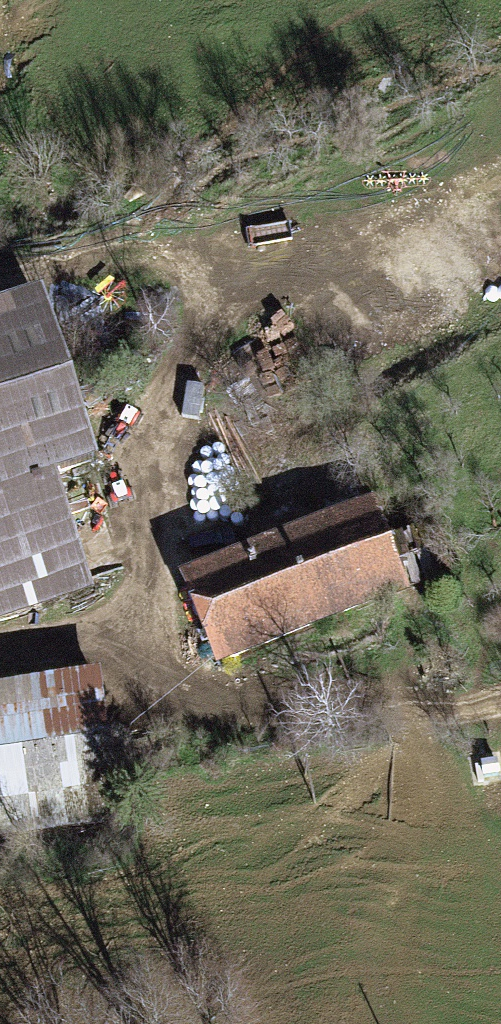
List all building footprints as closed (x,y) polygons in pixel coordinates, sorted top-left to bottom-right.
[(25,319),(0,328),(0,627),(80,598),(48,509),(89,495),(25,319)] [(406,621),(369,525),(184,596),(220,691),(406,621)] [(0,711),(0,855),(104,843),(87,701),(0,711)]
